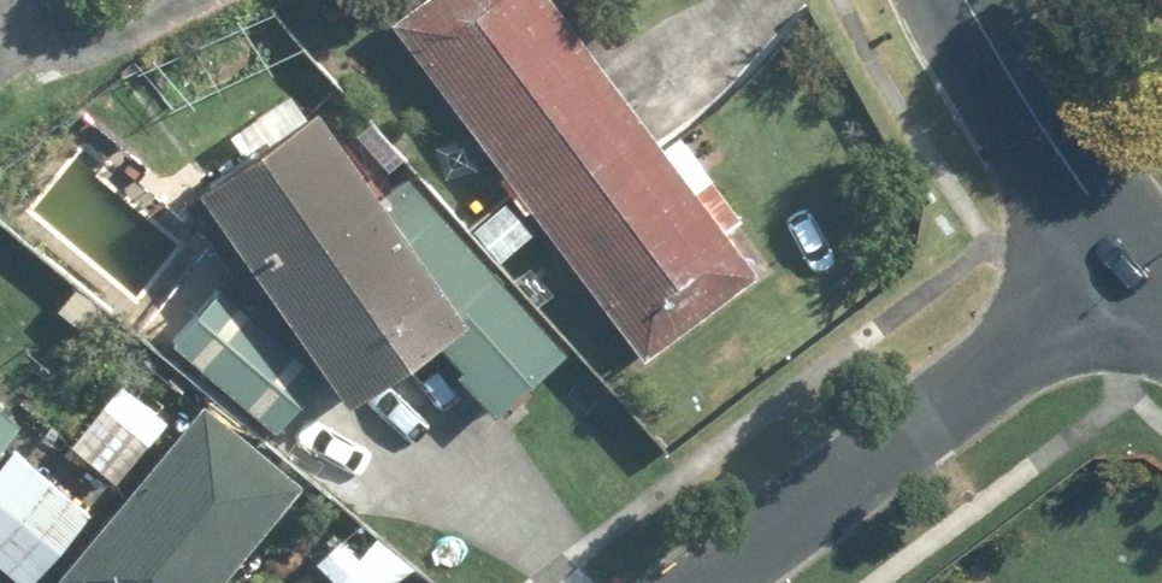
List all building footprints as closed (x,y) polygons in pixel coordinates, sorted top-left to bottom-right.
[(674,138),(656,151),(545,0),(419,0),(387,24),(640,367),(754,283),(720,237),(737,224),(674,138)] [(487,421),(559,358),(400,179),(366,204),(300,113),(183,198),(336,407),(412,352),(487,421)] [(536,239),(502,201),(461,239),(495,276),(536,239)] [(313,383),(211,288),(158,344),(261,440),(313,383)] [(162,426),(111,384),(61,446),(112,487),(162,426)] [(297,491),(197,407),(51,582),(221,582),(297,491)] [(0,415),(0,437),(11,423),(0,415)] [(6,455),(0,462),(0,579),(4,582),(26,582),(81,516),(6,455)]
